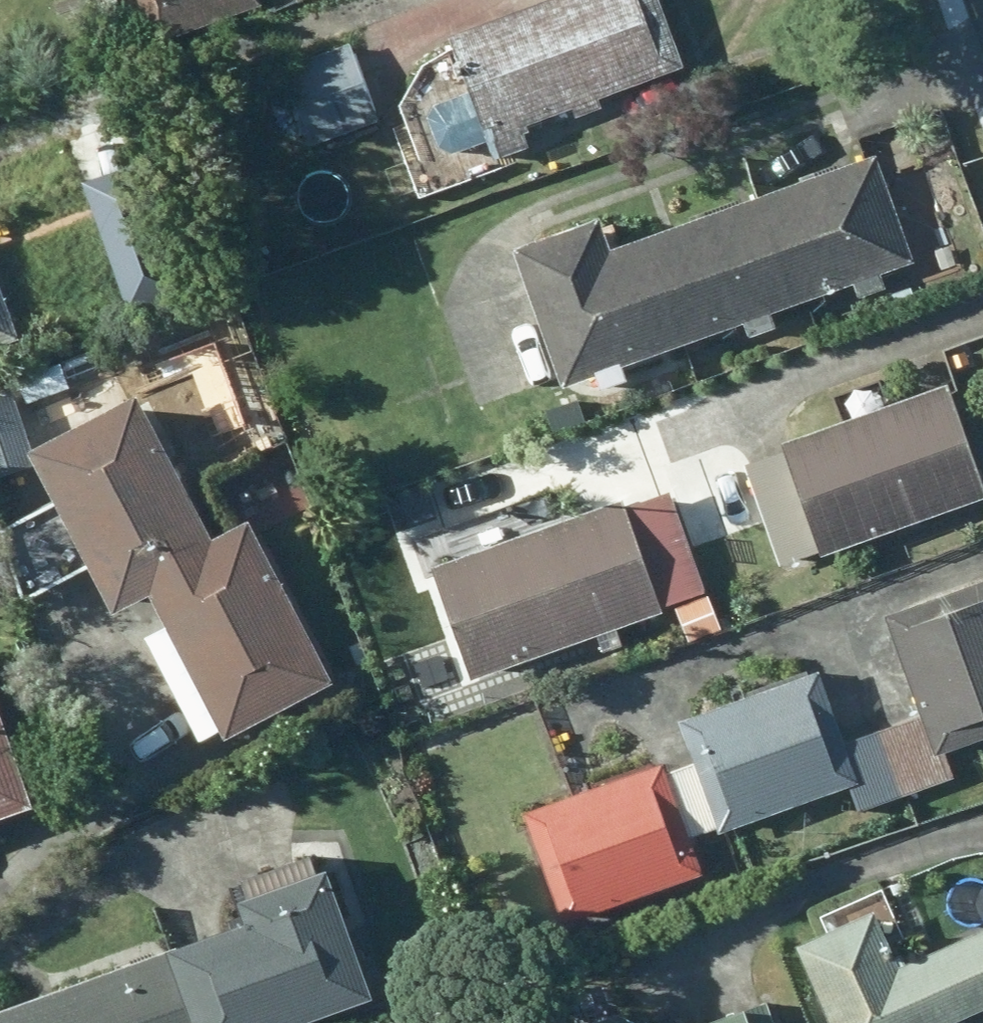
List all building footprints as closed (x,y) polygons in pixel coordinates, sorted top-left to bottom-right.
[(169,45),(269,9),(266,0),(153,0),(169,45)] [(641,0),(569,0),(447,41),(486,155),(672,92),(641,0)] [(384,126),(349,48),(275,81),(310,159),(384,126)] [(870,165),(757,205),(796,308),(906,269),(870,165)] [(757,205),(616,254),(653,358),(796,308),(757,205)] [(544,396),(653,358),(616,254),(596,261),(588,238),(499,269),(544,396)] [(936,391),(733,471),(775,579),(979,499),(936,391)] [(218,562),(205,544),(134,408),(23,466),(105,622),(141,604),(218,562)] [(668,507),(434,585),(472,679),(699,599),(668,507)] [(218,562),(141,604),(216,747),(326,689),(240,526),(205,544),(218,562)] [(879,716),(903,788),(953,769),(944,745),(982,730),(982,586),(877,626),(907,706),(879,716)] [(862,803),(903,788),(879,716),(854,726),(834,672),(671,732),(685,769),(671,774),(695,837),(852,778),(862,803)] [(22,824),(0,765),(0,832),(22,824)] [(713,884),(695,837),(671,774),(518,831),(559,941),(713,884)] [(201,955),(226,1022),(303,1022),(363,1001),(339,936),(320,943),(294,869),(212,898),(229,945),(201,955)] [(788,952),(820,1022),(945,1022),(982,1006),(982,927),(896,966),(873,915),(788,952)] [(33,1016),(35,1022),(226,1022),(201,955),(33,1016)] [(568,990),(518,1010),(523,1022),(644,1022),(568,990)] [(761,1007),(722,1022),(767,1022),(761,1007)]
